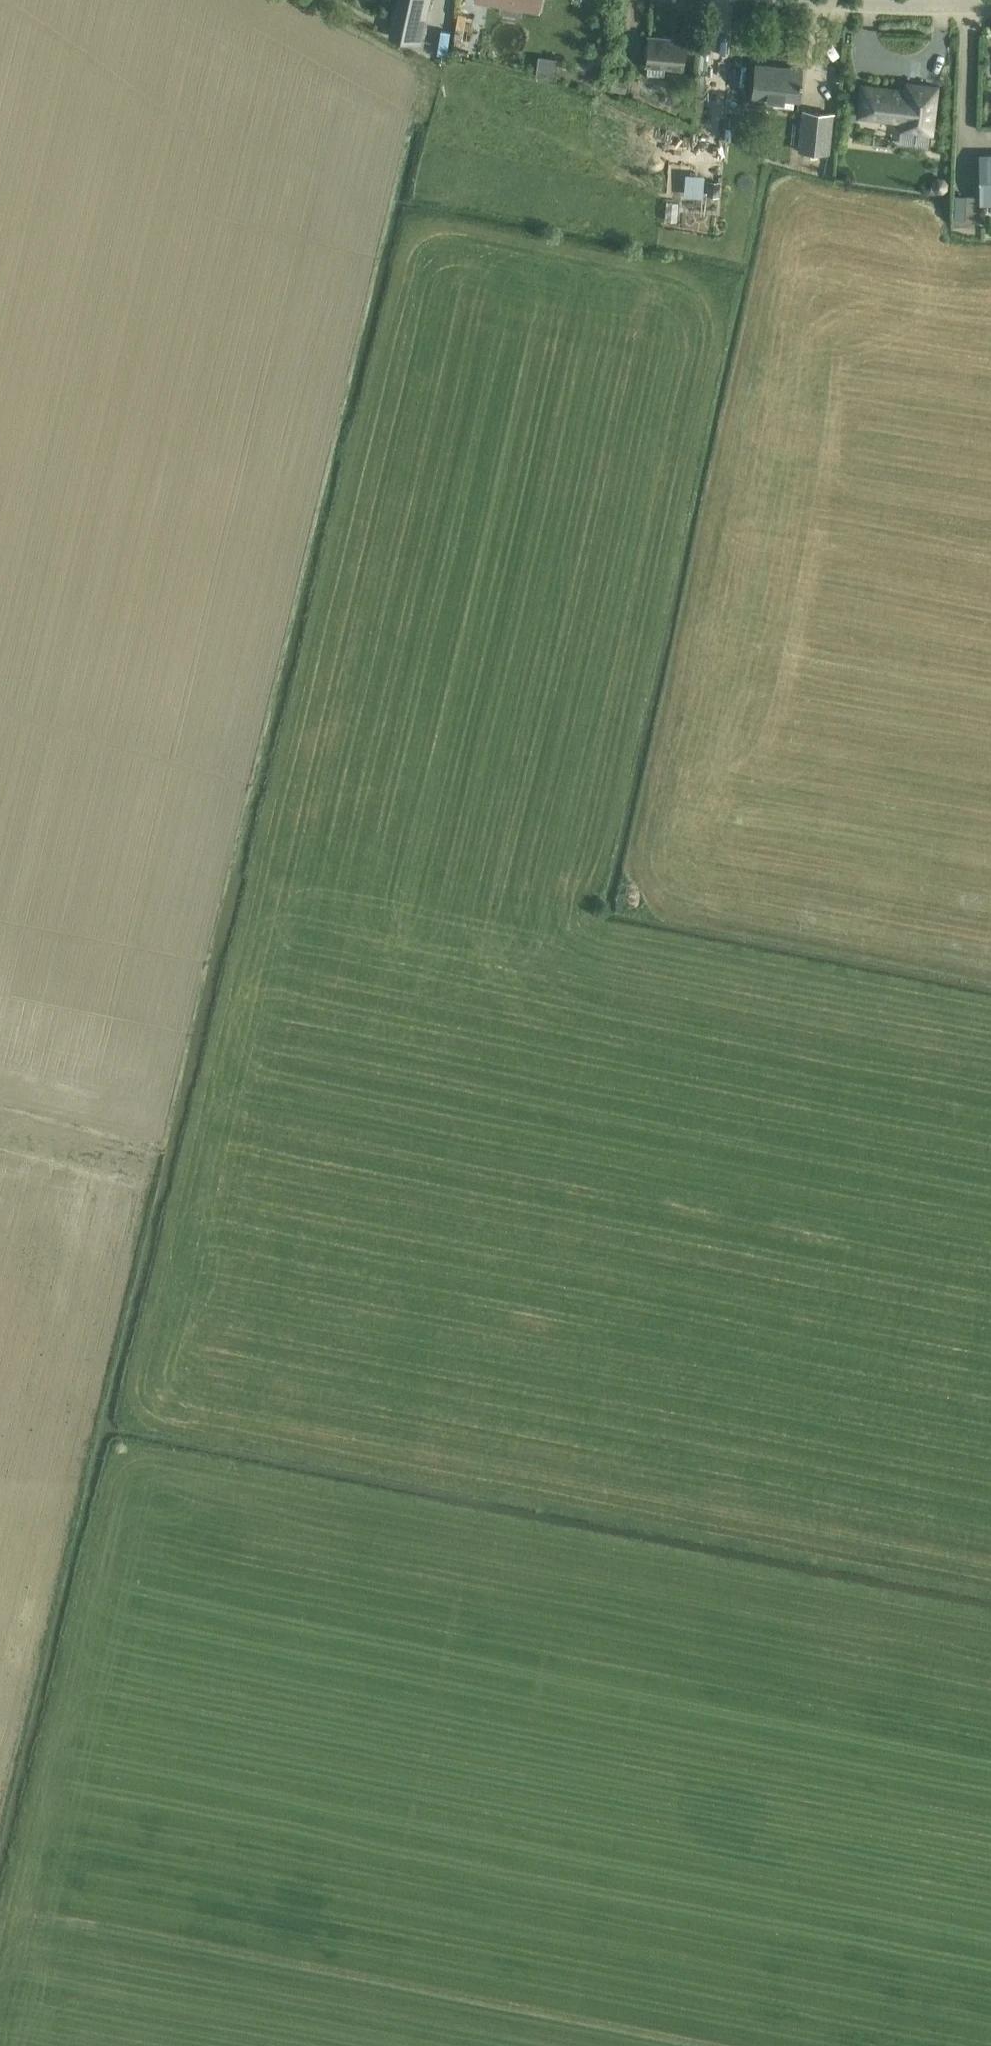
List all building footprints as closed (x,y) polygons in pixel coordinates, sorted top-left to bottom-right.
[(388,37),(401,39),(421,44),(431,0),(396,0),(388,33),(388,37)] [(538,9),(539,0),(484,0),(538,9)] [(455,37),(470,40),(474,16),(459,14),(455,37)] [(646,65),(682,68),(685,39),(649,36),(646,65)] [(538,55),(536,76),(556,78),(558,58),(538,55)] [(578,67),(577,73),(590,75),(590,72),(596,73),(597,63),(590,63),(589,68),(578,67)] [(751,105),(772,107),(773,97),(798,100),(801,78),(802,69),(756,64),(751,105)] [(613,74),(610,88),(626,92),(629,77),(613,74)] [(933,133),(938,85),(919,83),(918,91),(905,89),(861,84),(858,116),(901,121),(901,129),(933,133)] [(799,154),(800,165),(826,167),(827,163),(832,114),(803,111),(799,154)] [(981,156),(981,176),(981,202),(990,202),(990,156),(981,156)] [(935,167),(933,191),(946,192),(948,168),(935,167)] [(720,182),(708,181),(707,196),(719,197),(720,182)]
